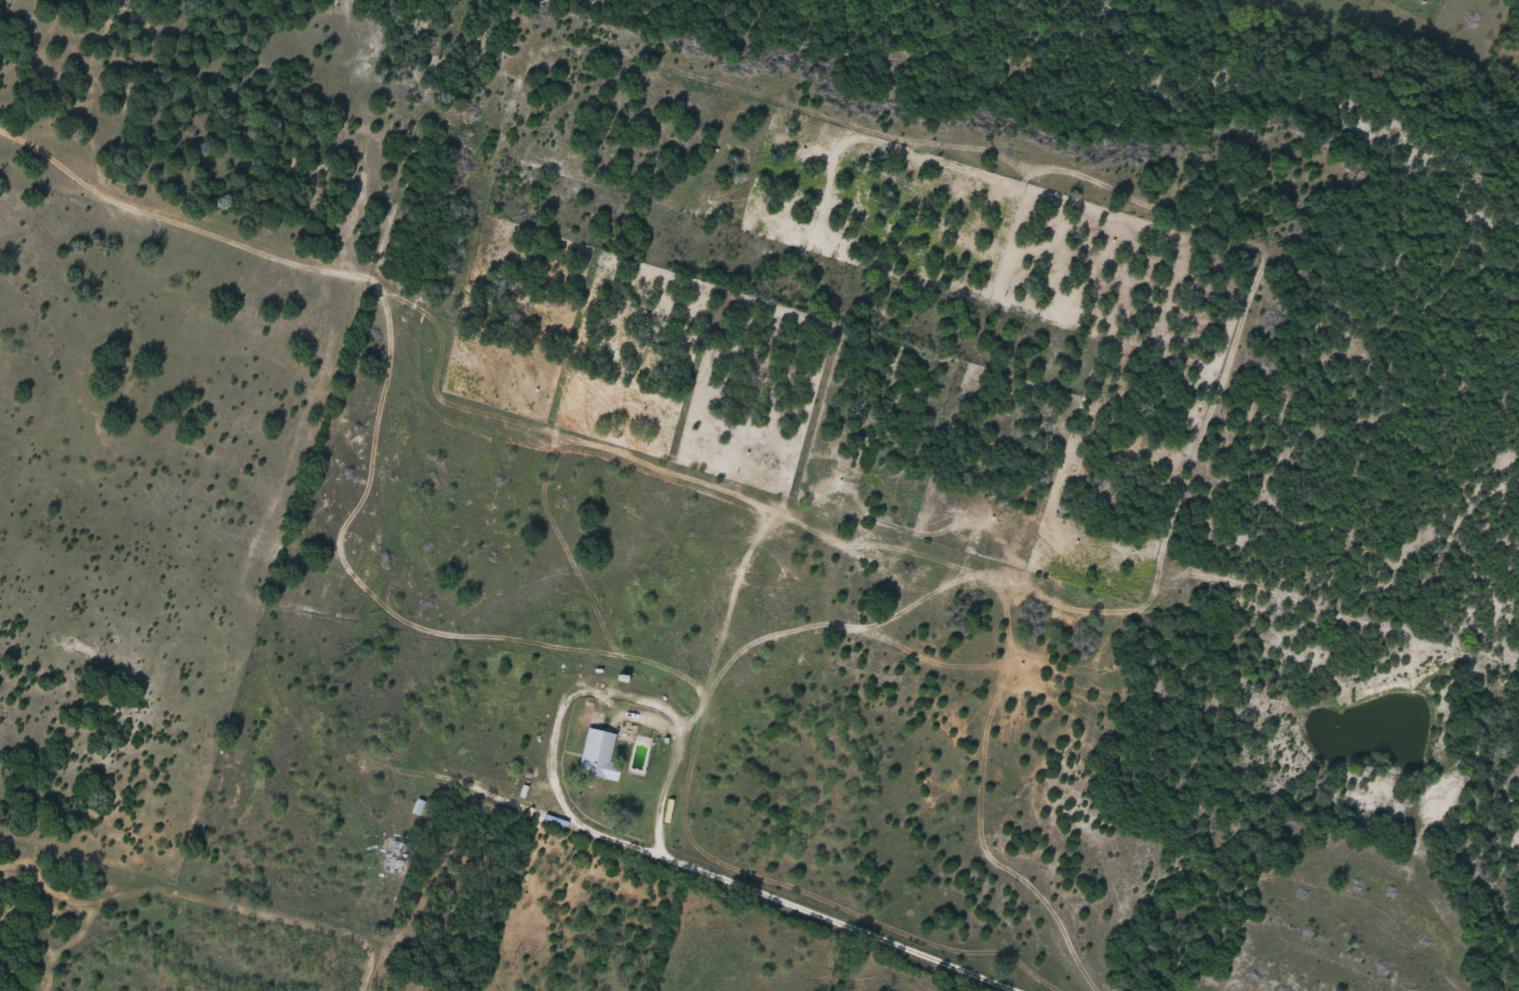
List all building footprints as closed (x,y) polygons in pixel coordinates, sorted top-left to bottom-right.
[(578,771),(617,778),(620,761),(609,759),(614,731),(586,726),(578,771)] [(419,812),(424,800),(418,798),(413,810),(419,812)]
